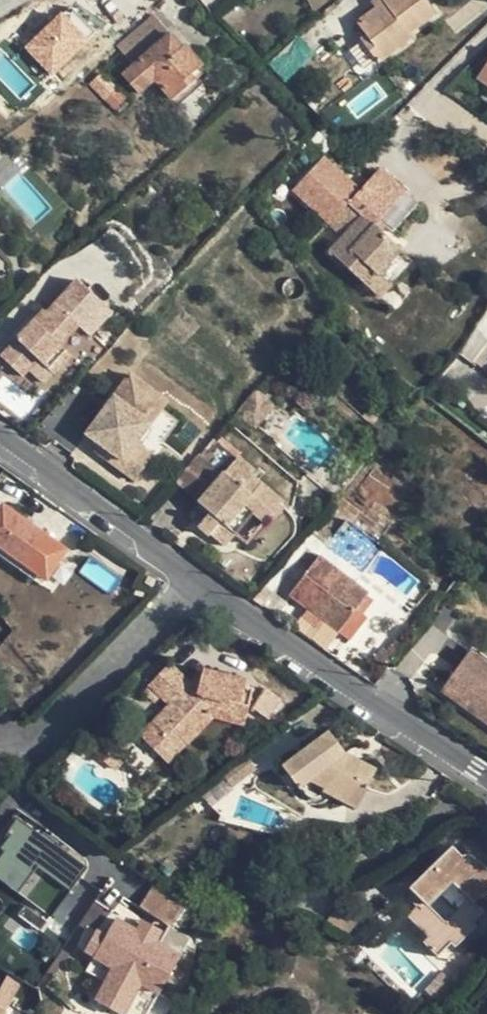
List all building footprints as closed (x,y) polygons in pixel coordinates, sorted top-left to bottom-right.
[(374,3),(376,9),(358,23),(366,35),(361,40),(378,62),(412,37),(409,32),(436,12),(428,0),(378,0),(374,3)] [(50,76),(89,40),(62,10),(22,46),(50,76)] [(134,66),(123,74),(140,94),(154,81),(171,100),(196,78),(192,73),(201,65),(185,46),(181,48),(155,16),(119,47),(134,66)] [(300,35),(268,63),(283,82),(316,53),(300,35)] [(483,68),(486,70),(486,44),(480,39),(467,57),(483,68)] [(483,68),(477,76),(486,82),(486,70),(483,68)] [(102,71),(88,84),(112,109),(126,97),(102,71)] [(427,114),(423,117),(437,127),(440,123),(427,114)] [(324,154),(291,190),(340,236),(325,251),(391,312),(408,294),(393,279),(410,262),(384,238),(417,202),(379,166),(359,187),(324,154)] [(78,281),(54,306),(77,326),(88,335),(96,327),(110,312),(78,281)] [(40,285),(35,291),(47,301),(52,296),(40,285)] [(41,307),(47,301),(35,291),(30,296),(41,307)] [(37,360),(52,375),(70,355),(59,345),(77,326),(54,306),(47,314),(44,312),(22,335),(1,357),(21,375),(28,369),(37,360)] [(1,357),(22,335),(7,321),(0,328),(0,356),(1,357)] [(88,335),(99,345),(106,336),(96,327),(88,335)] [(43,384),(52,375),(37,360),(28,369),(43,384)] [(155,392),(132,375),(86,435),(99,445),(110,452),(123,463),(136,445),(127,438),(142,418),(138,415),(155,392)] [(148,422),(165,400),(155,392),(138,415),(142,418),(148,422)] [(255,393),(242,407),(257,418),(258,417),(262,421),(273,408),(255,393)] [(242,407),(237,414),(250,425),(257,418),(242,407)] [(372,407),(364,416),(373,424),(381,415),(372,407)] [(136,445),(151,425),(148,422),(142,418),(127,438),(136,445)] [(262,421),(257,418),(250,425),(255,429),(262,421)] [(95,451),(105,459),(110,452),(99,445),(95,451)] [(218,478),(196,459),(176,481),(198,501),(218,478)] [(218,478),(198,501),(210,511),(198,525),(223,546),(235,534),(228,529),(246,508),(254,515),(265,523),(282,503),(249,473),(250,471),(236,459),(226,470),(225,470),(218,478)] [(45,535),(5,505),(0,512),(0,548),(23,565),(45,535)] [(236,535),(254,515),(246,508),(228,529),(235,534),(236,535)] [(311,609),(338,630),(339,631),(354,611),(366,596),(368,594),(320,558),(291,594),(311,609)] [(146,590),(152,584),(143,581),(140,588),(146,590)] [(372,601),(366,596),(354,611),(360,616),(372,601)] [(325,647),(338,630),(311,609),(297,628),(325,647)] [(339,631),(343,637),(348,642),(365,619),(360,616),(354,611),(339,631)] [(341,650),(348,642),(343,637),(336,646),(341,650)] [(462,656),(437,696),(486,727),(486,671),(462,656)] [(190,682),(171,663),(149,686),(162,698),(167,694),(174,702),(143,734),(169,761),(214,717),(246,725),(254,690),(246,688),(247,682),(202,670),(190,682)] [(282,701),(267,690),(254,709),(269,719),(282,701)] [(366,790),(376,771),(345,754),(330,733),(282,769),(299,791),(311,783),(317,778),(327,784),(323,790),(324,792),(348,805),(358,785),(366,790)] [(311,783),(323,790),(327,784),(317,778),(311,783)] [(356,810),(366,790),(358,785),(348,805),(356,810)] [(46,830),(42,836),(34,830),(18,818),(6,835),(9,838),(0,849),(0,852),(3,855),(0,858),(0,873),(19,887),(42,856),(70,876),(76,881),(77,882),(94,860),(49,827),(46,830)] [(38,824),(34,830),(42,836),(46,830),(38,824)] [(463,856),(453,846),(409,889),(424,904),(410,918),(429,939),(424,945),(438,958),(452,945),(456,948),(477,927),(474,922),(484,912),(475,902),(486,890),(486,868),(481,861),(478,861),(472,854),(467,854),(463,856)] [(70,888),(76,881),(70,876),(64,884),(70,888)] [(156,888),(143,908),(170,924),(183,904),(156,888)] [(99,996),(126,1012),(135,994),(153,1004),(180,957),(115,921),(105,938),(96,933),(88,946),(98,951),(89,967),(109,978),(99,996)] [(5,1008),(21,979),(8,971),(0,984),(0,1013),(6,1013),(8,1010),(5,1008)] [(447,980),(442,975),(439,973),(421,992),(438,1008),(450,995),(442,985),(447,980)] [(442,985),(450,995),(457,988),(447,980),(442,985)] [(153,1004),(135,994),(126,1012),(130,1013),(147,1013),(153,1004)]
